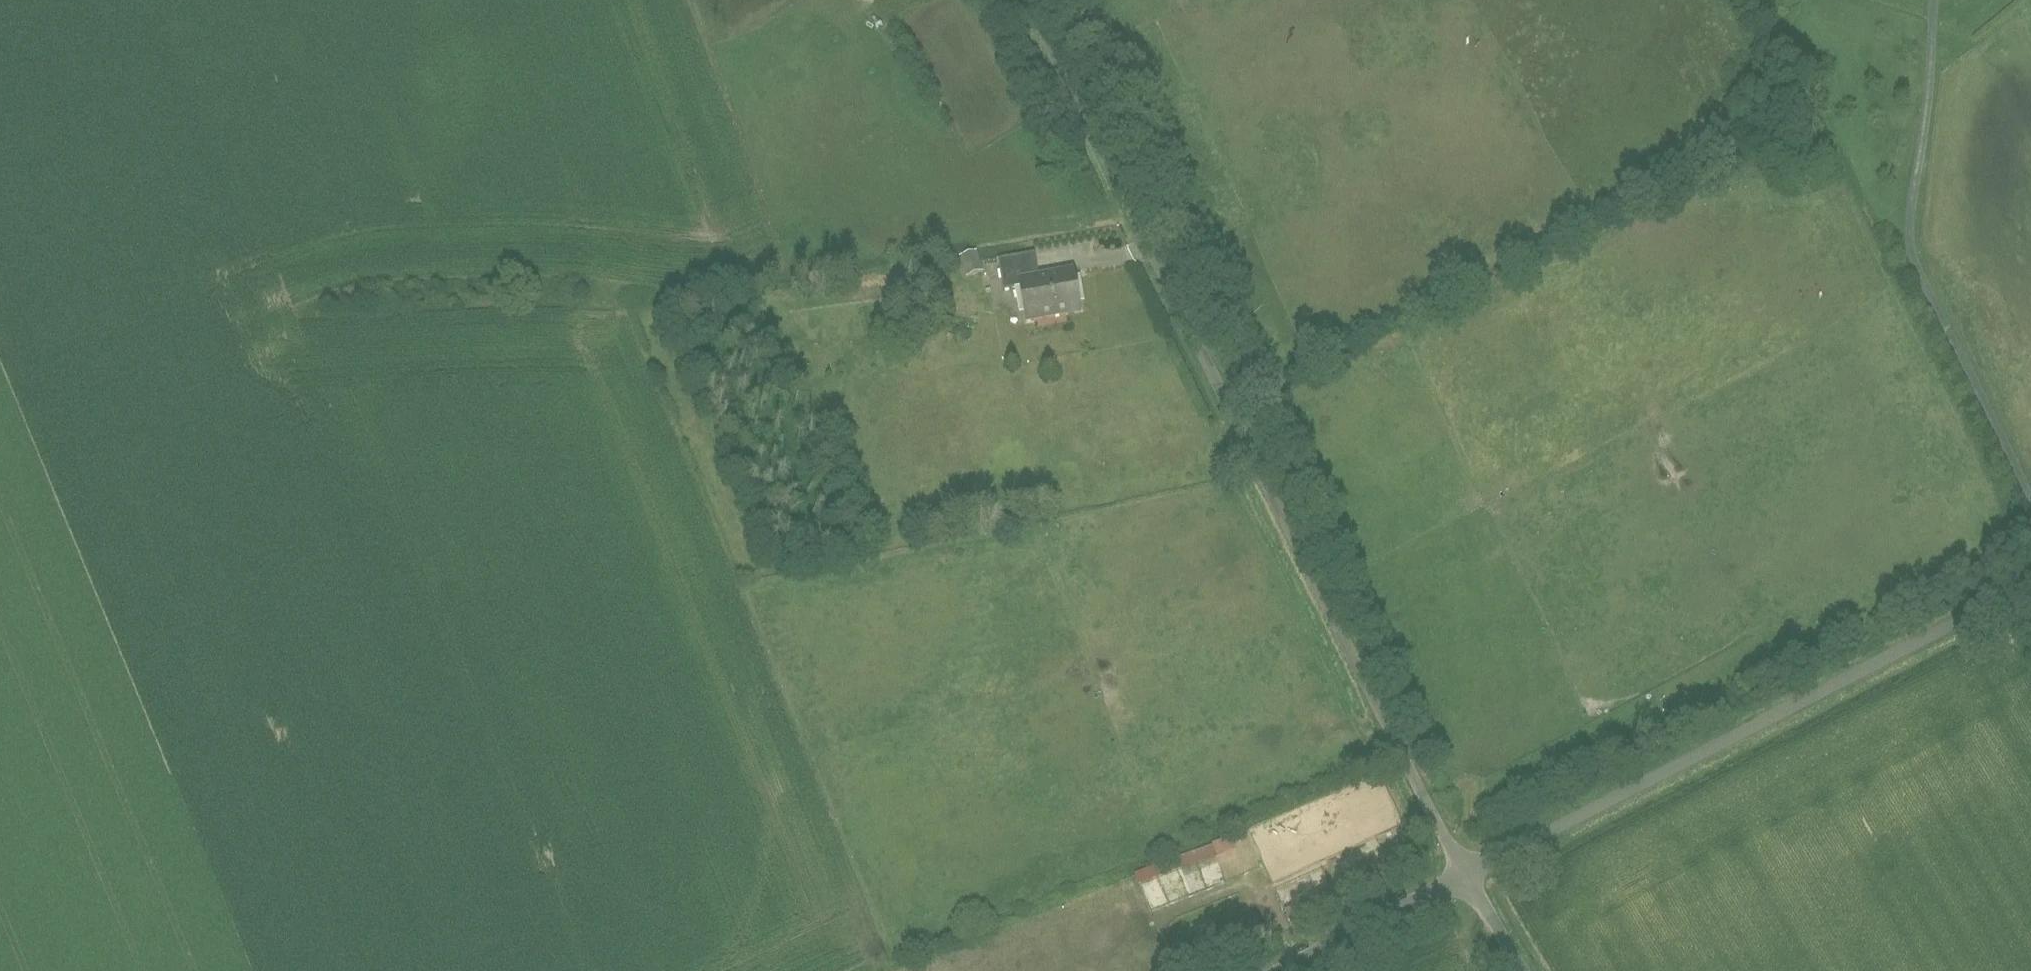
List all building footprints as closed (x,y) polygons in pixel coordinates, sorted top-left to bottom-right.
[(978,251),(961,257),(968,277),(985,271),(978,251)] [(1019,282),(1040,279),(1036,253),(998,260),(1004,292),(1020,289),(1019,282)] [(1026,322),(1082,312),(1074,272),(1040,279),(1019,282),(1020,289),(1026,322)] [(1233,837),(1154,868),(1159,881),(1238,850),(1233,837)]
